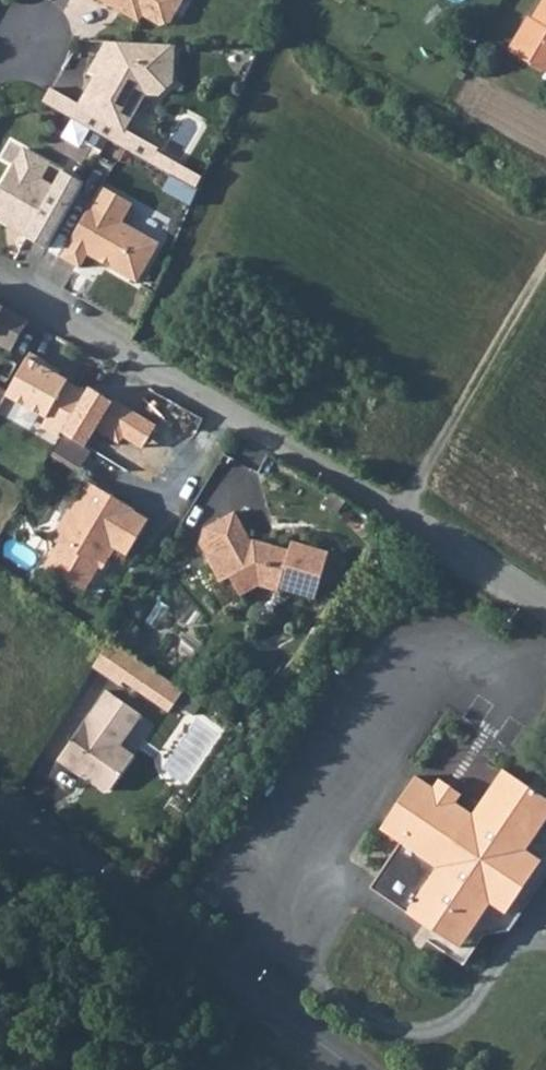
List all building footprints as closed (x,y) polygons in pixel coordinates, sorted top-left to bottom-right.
[(135,7),(140,1),(157,11),(167,8),(171,0),(122,0),(135,7)] [(513,21),(509,18),(494,40),(538,69),(545,56),(545,0),(527,0),(513,21)] [(167,32),(103,29),(84,63),(95,69),(80,95),(85,97),(113,114),(118,116),(119,115),(139,80),(153,80),(165,69),(167,32)] [(144,149),(153,134),(119,115),(118,116),(113,114),(85,97),(77,111),(104,127),(105,127),(144,149)] [(0,165),(0,209),(4,211),(7,206),(26,217),(22,224),(42,236),(79,170),(58,158),(49,174),(35,166),(44,150),(19,136),(10,152),(8,151),(0,165)] [(75,254),(83,242),(132,270),(155,230),(117,209),(128,190),(97,173),(56,244),(75,254)] [(7,352),(25,322),(0,307),(0,348),(7,352)] [(47,364),(30,355),(9,394),(7,398),(48,420),(44,431),(62,440),(89,394),(44,369),(47,364)] [(7,398),(9,394),(0,388),(0,410),(7,398)] [(121,399),(97,441),(143,469),(168,427),(121,399)] [(83,470),(92,451),(66,438),(56,458),(83,470)] [(131,510),(133,507),(126,502),(125,500),(83,473),(80,477),(131,510)] [(55,530),(42,552),(56,561),(50,569),(77,587),(99,551),(102,554),(109,542),(120,548),(142,513),(133,507),(131,510),(80,477),(64,504),(77,511),(61,535),(55,530)] [(203,559),(232,514),(227,504),(199,519),(189,532),(203,559)] [(249,530),(242,533),(232,514),(203,559),(208,568),(218,563),(230,583),(250,573),(269,581),(272,575),(307,586),(322,541),(285,530),(282,540),(249,530)] [(50,569),(56,561),(42,552),(37,561),(50,569)] [(103,634),(86,659),(114,677),(117,672),(130,652),(103,634)] [(140,658),(130,652),(117,672),(162,704),(175,683),(140,658)] [(96,686),(47,755),(59,764),(63,758),(79,770),(77,772),(95,785),(103,780),(124,749),(109,738),(130,709),(96,686)] [(138,751),(158,726),(147,717),(128,742),(138,751)] [(470,940),(483,922),(474,916),(492,890),(508,901),(545,849),(530,837),(545,815),(545,786),(531,775),(513,763),(509,768),(472,815),(408,897),(433,914),(470,940)] [(472,815),(459,806),(436,792),(417,778),(381,833),(404,848),(375,892),(379,895),(399,909),(408,897),(472,815)] [(442,781),(436,792),(459,806),(465,797),(442,781)]
